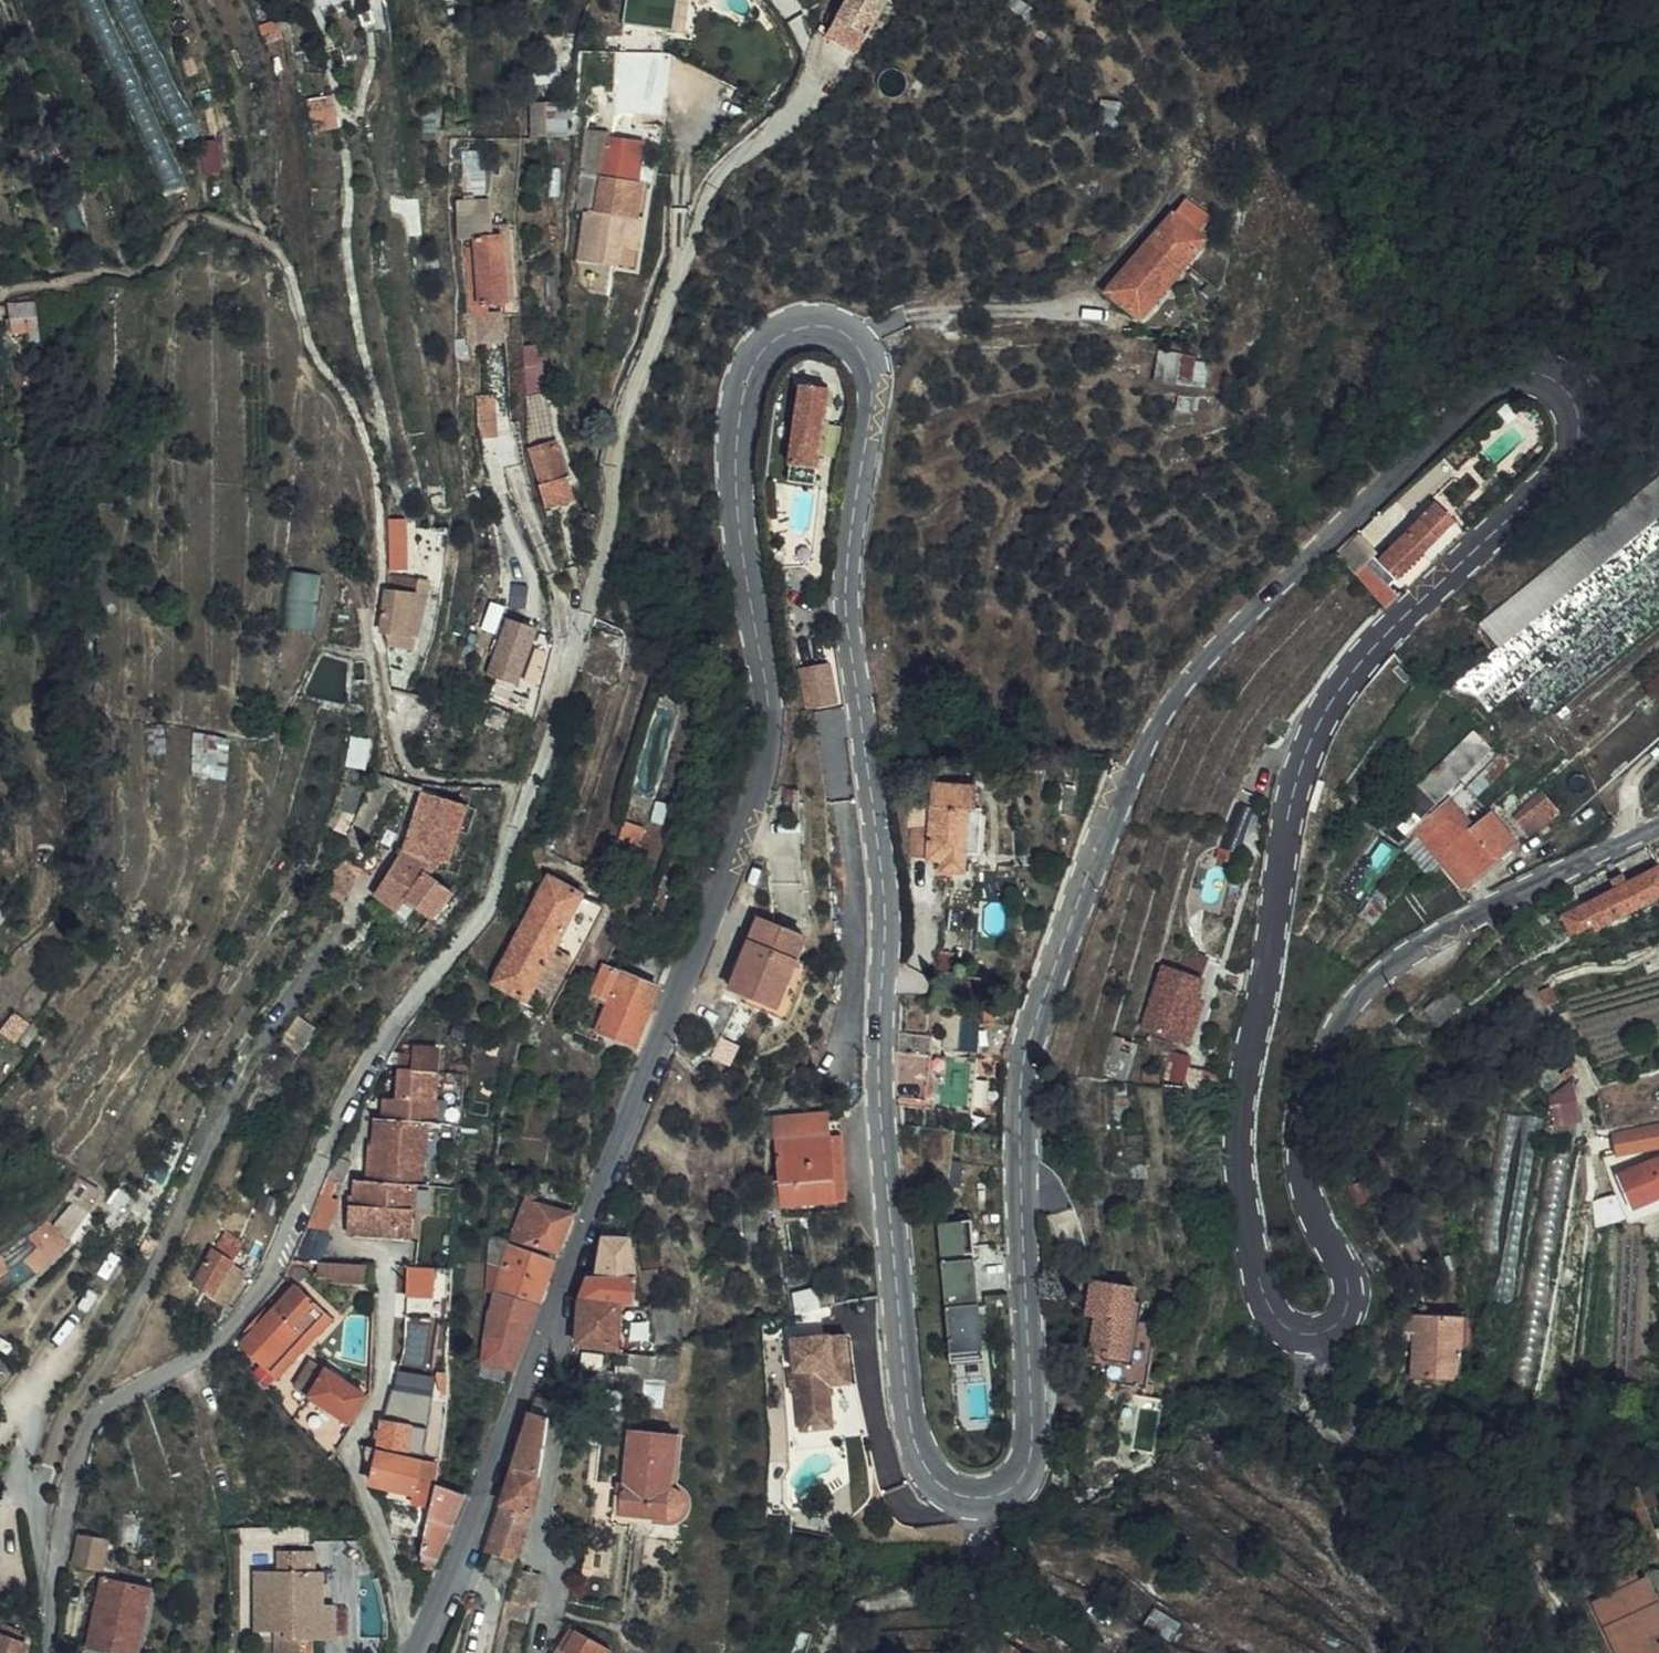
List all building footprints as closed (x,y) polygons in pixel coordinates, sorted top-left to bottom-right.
[(630,25),(681,24),(681,0),(630,0),(630,25)] [(884,0),(855,0),(838,23),(870,48),(899,11),(884,0)] [(276,13),(257,17),(264,43),(281,41),(276,13)] [(829,36),(860,61),(870,48),(838,23),(829,36)] [(149,88),(131,95),(165,190),(183,183),(149,88)] [(528,92),(529,120),(559,118),(559,92),(528,92)] [(319,93),(298,97),(304,131),(326,126),(319,93)] [(612,130),(601,177),(639,184),(650,139),(612,130)] [(634,226),(642,185),(639,184),(601,177),(599,177),(591,217),(583,215),(572,267),(610,274),(620,223),(634,226)] [(471,251),(472,274),(473,289),(494,288),(491,219),(480,221),(476,184),(450,186),(452,219),(455,219),(457,252),(471,251)] [(1178,202),(1165,218),(1189,239),(1203,222),(1178,202)] [(1197,245),(1189,239),(1165,218),(1149,240),(1180,266),(1197,245)] [(620,223),(610,274),(630,279),(641,228),(634,226),(620,223)] [(1138,320),(1180,266),(1149,240),(1108,295),(1138,320)] [(471,251),(457,252),(458,275),(472,274),(471,251)] [(34,307),(9,308),(9,324),(34,323),(34,307)] [(34,323),(9,324),(9,337),(35,336),(34,323)] [(525,343),(528,390),(546,389),(544,342),(525,343)] [(1179,362),(1161,359),(1155,386),(1175,389),(1179,362)] [(833,387),(806,384),(796,480),(822,483),(833,387)] [(544,390),(522,393),(522,404),(545,402),(544,390)] [(485,396),(471,397),(473,430),(488,429),(485,396)] [(545,402),(522,404),(525,459),(541,508),(569,498),(549,443),(545,402)] [(1454,509),(1438,492),(1420,509),(1437,526),(1454,509)] [(1379,547),(1396,564),(1437,526),(1420,509),(1379,547)] [(401,522),(386,521),(385,572),(401,572),(401,522)] [(1374,549),(1355,528),(1338,544),(1358,565),(1374,549)] [(1481,621),(1501,645),(1607,562),(1588,538),(1481,621)] [(1369,554),(1358,565),(1390,599),(1402,587),(1369,554)] [(296,569),(288,627),(316,631),(324,573),(296,569)] [(409,582),(388,580),(383,621),(404,624),(407,599),(409,582)] [(403,650),(404,639),(415,640),(420,600),(407,599),(404,624),(383,621),(381,635),(387,649),(403,650)] [(530,609),(508,601),(490,655),(510,663),(530,609)] [(404,639),(403,650),(414,651),(415,640),(404,639)] [(817,704),(831,702),(841,699),(839,661),(814,663),(817,704)] [(501,716),(507,702),(490,693),(483,708),(501,716)] [(228,759),(224,722),(190,719),(196,763),(228,759)] [(1479,738),(1383,821),(1402,841),(1492,753),(1479,738)] [(1480,790),(1510,763),(1500,752),(1470,779),(1480,790)] [(944,862),(944,854),(975,855),(983,855),(982,808),(978,808),(977,786),(935,785),(933,828),(914,827),(913,858),(932,858),(932,863),(944,862)] [(450,856),(464,798),(406,788),(400,841),(349,904),(377,926),(396,906),(419,929),(458,887),(436,867),(438,855),(450,856)] [(1563,813),(1541,789),(1513,821),(1528,841),(1563,813)] [(1424,845),(1436,859),(1463,888),(1514,844),(1492,819),(1475,834),(1459,817),(1475,803),(1465,791),(1415,835),(1424,845)] [(1424,845),(1413,854),(1426,868),(1436,859),(1424,845)] [(975,870),(975,855),(944,854),(944,862),(944,870),(975,870)] [(317,883),(322,887),(331,895),(349,874),(336,862),(317,883)] [(1565,915),(1575,935),(1620,912),(1623,918),(1658,899),(1658,866),(1565,915)] [(495,980),(527,996),(581,893),(550,878),(495,980)] [(527,996),(548,1008),(596,916),(594,913),(592,908),(591,904),(591,899),(581,893),(527,996)] [(592,908),(594,913),(596,916),(602,904),(591,899),(591,904),(592,908)] [(805,938),(758,920),(729,991),(776,1008),(805,938)] [(636,1055),(672,963),(631,947),(617,980),(601,975),(574,1038),(595,1046),(598,1039),(636,1055)] [(1179,973),(1199,982),(1207,961),(1186,952),(1179,973)] [(1179,973),(1163,967),(1141,1026),(1183,1042),(1199,1002),(1192,999),(1199,982),(1179,973)] [(895,1059),(974,1063),(976,1043),(1002,1045),(1010,1012),(961,1006),(958,1041),(931,1041),(930,1022),(892,1021),(895,1059)] [(0,1030),(0,1032),(13,1044),(28,1027),(14,1015),(0,1030)] [(421,1071),(410,1070),(407,1101),(397,1100),(395,1120),(386,1119),(384,1147),(379,1146),(377,1182),(366,1181),(365,1198),(358,1198),(356,1236),(419,1241),(423,1184),(431,1185),(435,1125),(443,1126),(447,1053),(423,1051),(421,1071)] [(974,1063),(895,1059),(897,1083),(929,1084),(929,1098),(972,1099),(974,1063)] [(1542,1104),(1554,1146),(1576,1141),(1565,1098),(1544,1103),(1542,1104)] [(841,1195),(833,1110),(768,1116),(777,1201),(841,1195)] [(1612,1136),(1617,1151),(1658,1139),(1658,1120),(1612,1136)] [(354,1161),(338,1157),(325,1183),(337,1183),(344,1184),(354,1161)] [(1658,1191),(1658,1160),(1623,1174),(1621,1169),(1606,1175),(1611,1186),(1620,1182),(1631,1204),(1658,1191)] [(127,1170),(117,1184),(122,1198),(129,1202),(144,1181),(127,1170)] [(1658,1210),(1658,1191),(1631,1204),(1620,1182),(1611,1186),(1627,1224),(1658,1210)] [(334,1201),(337,1183),(325,1183),(315,1228),(337,1233),(343,1203),(334,1201)] [(102,1201),(78,1189),(63,1206),(83,1218),(89,1222),(102,1201)] [(532,1205),(522,1242),(559,1253),(570,1216),(532,1205)] [(63,1206),(49,1219),(61,1236),(83,1218),(63,1206)] [(939,1221),(942,1255),(974,1252),(971,1218),(939,1221)] [(32,1275),(69,1247),(61,1236),(49,1219),(26,1239),(33,1249),(20,1258),(25,1265),(32,1275)] [(11,1276),(25,1265),(20,1258),(33,1249),(26,1239),(0,1261),(0,1263),(11,1276)] [(603,1241),(603,1275),(617,1276),(616,1241),(603,1241)] [(501,1245),(494,1293),(539,1308),(555,1265),(501,1245)] [(213,1248),(190,1279),(205,1291),(228,1260),(213,1248)] [(972,1255),(938,1259),(947,1360),(982,1356),(972,1255)] [(383,1283),(384,1264),(333,1260),(333,1275),(350,1276),(350,1281),(383,1283)] [(0,1263),(0,1284),(11,1276),(0,1263)] [(437,1296),(437,1265),(408,1265),(409,1296),(437,1296)] [(629,1277),(617,1276),(603,1275),(587,1274),(578,1299),(617,1304),(626,1305),(629,1277)] [(326,1335),(334,1325),(336,1312),(316,1278),(312,1282),(306,1277),(262,1320),(269,1327),(249,1347),(274,1369),(316,1325),(326,1335)] [(316,1278),(336,1312),(334,1325),(349,1309),(316,1278)] [(1099,1357),(1094,1383),(1140,1392),(1151,1329),(1136,1326),(1139,1306),(1130,1305),(1132,1291),(1088,1283),(1083,1319),(1091,1319),(1086,1355),(1099,1357)] [(514,1370),(539,1308),(494,1293),(484,1363),(514,1370)] [(612,1346),(617,1304),(578,1299),(573,1342),(612,1346)] [(1419,1316),(1421,1333),(1422,1365),(1411,1371),(1412,1381),(1455,1379),(1452,1346),(1458,1346),(1455,1314),(1419,1316)] [(1421,1333),(1419,1316),(1400,1316),(1402,1334),(1409,1334),(1421,1333)] [(274,1369),(285,1378),(326,1335),(316,1325),(274,1369)] [(428,1328),(411,1325),(404,1361),(421,1364),(428,1328)] [(792,1432),(825,1429),(823,1384),(823,1369),(845,1365),(840,1333),(785,1340),(792,1432)] [(1421,1333),(1409,1334),(1411,1371),(1422,1365),(1421,1333)] [(291,1390),(304,1398),(319,1373),(307,1364),(291,1390)] [(426,1422),(440,1376),(401,1365),(388,1410),(426,1422)] [(823,1384),(847,1381),(845,1365),(823,1369),(823,1384)] [(360,1397),(319,1373),(304,1398),(345,1422),(360,1397)] [(621,1407),(609,1406),(606,1425),(619,1426),(621,1407)] [(532,1413),(514,1468),(527,1473),(529,1468),(543,1471),(545,1456),(547,1441),(548,1427),(548,1419),(532,1413)] [(1653,1425),(1644,1443),(1658,1450),(1658,1428),(1653,1425)] [(683,1492),(679,1489),(676,1488),(680,1435),(634,1429),(628,1479),(623,1479),(619,1513),(673,1522),(675,1521),(679,1520),(682,1517),(685,1514),(687,1511),(688,1506),(688,1502),(687,1498),(685,1495),(683,1492)] [(416,1435),(384,1431),(382,1455),(413,1459),(416,1435)] [(366,1456),(368,1457),(376,1488),(421,1495),(425,1466),(379,1459),(379,1453),(367,1451),(366,1456)] [(541,1479),(527,1473),(514,1468),(502,1505),(531,1517),(541,1479)] [(419,1538),(434,1540),(436,1529),(445,1486),(432,1486),(430,1508),(423,1508),(419,1538)] [(467,1496),(445,1486),(436,1529),(451,1535),(467,1496)] [(1626,1523),(1648,1515),(1640,1493),(1618,1502),(1626,1523)] [(488,1546),(521,1556),(531,1517),(502,1505),(488,1546)] [(1658,1547),(1658,1538),(1657,1539),(1648,1515),(1626,1523),(1636,1552),(1658,1544),(1658,1547)] [(451,1535),(436,1529),(434,1540),(430,1558),(440,1562),(451,1535)] [(102,1568),(105,1540),(76,1536),(72,1564),(102,1568)] [(613,1547),(591,1544),(586,1572),(608,1575),(613,1547)] [(1636,1552),(1642,1569),(1658,1562),(1658,1547),(1658,1544),(1636,1552)] [(272,1573),(273,1632),(303,1631),(303,1652),(329,1652),(328,1640),(352,1639),(351,1604),(339,1605),(338,1571),(330,1572),(330,1552),(295,1552),(295,1573),(272,1573)] [(510,1571),(503,1602),(516,1605),(519,1606),(527,1573),(510,1571)] [(1658,1596),(1658,1572),(1656,1573),(1653,1574),(1650,1576),(1648,1579),(1647,1582),(1650,1592),(1652,1594),(1655,1595),(1658,1596)] [(95,1578),(84,1648),(119,1652),(137,1652),(146,1586),(95,1578)] [(1614,1588),(1620,1599),(1631,1593),(1637,1590),(1633,1584),(1631,1579),(1614,1588)] [(1658,1612),(1654,1613),(1640,1588),(1637,1590),(1631,1593),(1620,1599),(1593,1614),(1613,1652),(1658,1652),(1658,1611),(1658,1612)] [(511,1622),(516,1605),(503,1602),(499,1617),(511,1622)] [(574,1627),(558,1652),(614,1652),(615,1651),(574,1627)] [(17,1634),(3,1629),(1,1635),(16,1641),(17,1634)] [(20,1646),(20,1643),(16,1641),(1,1635),(0,1638),(0,1652),(18,1652),(20,1646)] [(1280,1638),(1272,1652),(1309,1652),(1280,1638)]
